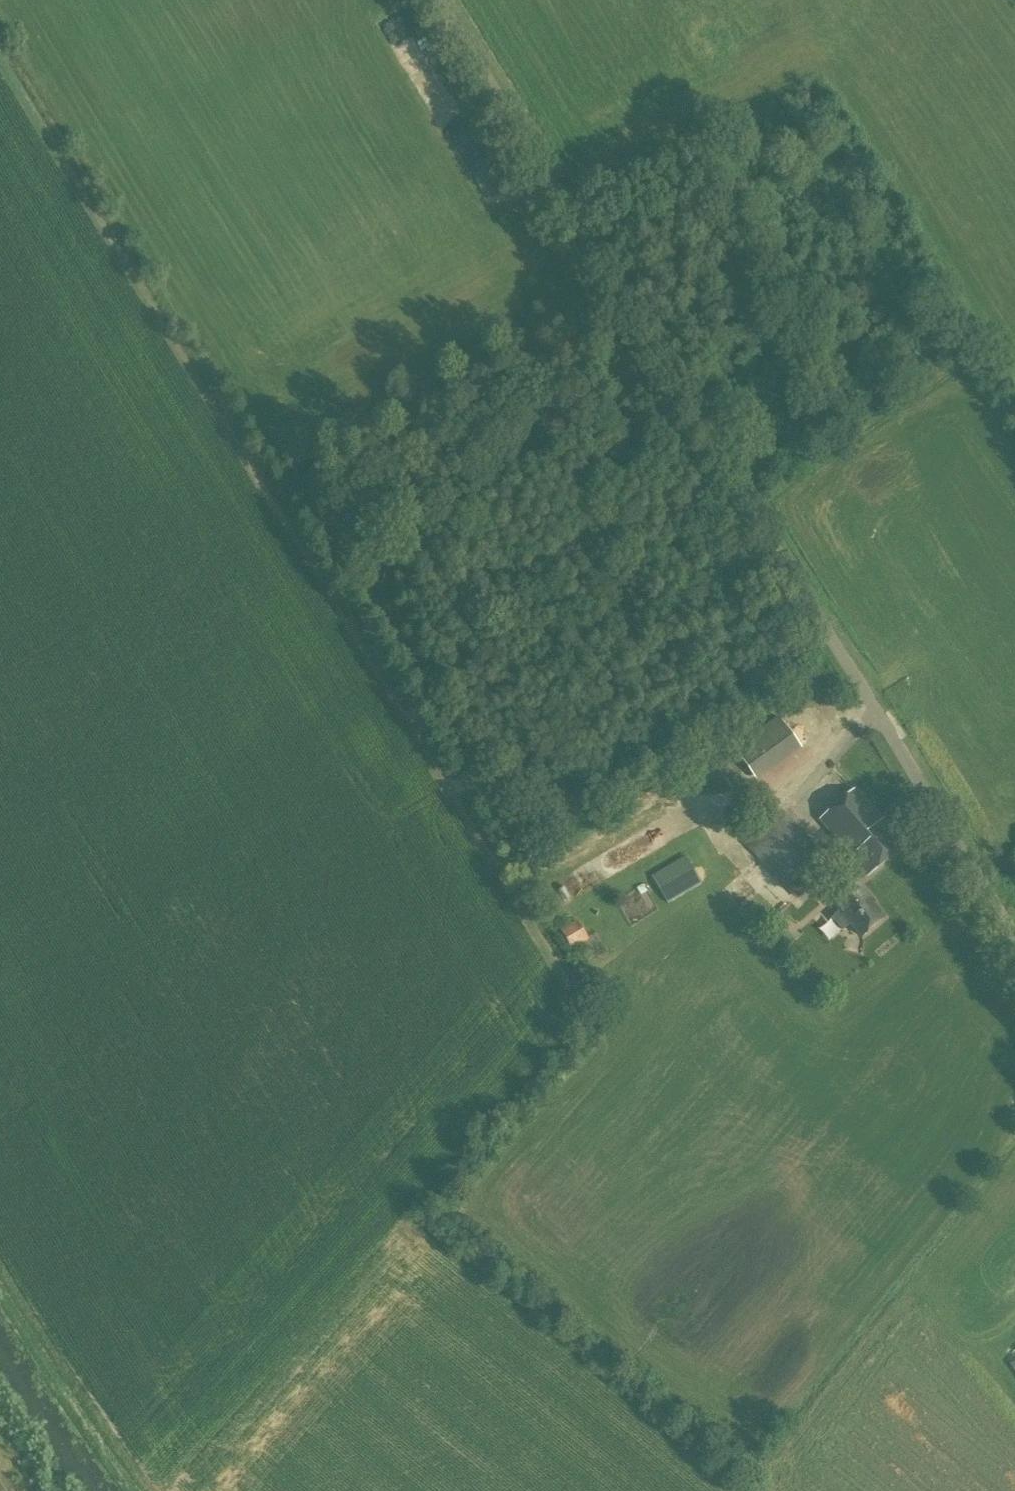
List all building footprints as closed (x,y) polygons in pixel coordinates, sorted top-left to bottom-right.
[(779,717),(764,728),(782,754),(797,743),(779,717)] [(852,857),(855,861),(866,873),(869,876),(905,844),(856,789),(820,820),(825,825),(816,833),(827,845),(836,837),(853,857),(852,857)] [(834,865),(809,838),(773,873),(798,900),(834,865)] [(857,881),(866,873),(855,861),(842,873),(853,885),(833,902),(840,910),(831,918),(843,931),(852,923),(864,936),(886,917),(869,898),(871,896),(857,881)] [(777,939),(787,930),(779,920),(768,928),(777,939)] [(572,948),(588,939),(578,921),(562,930),(572,948)]
